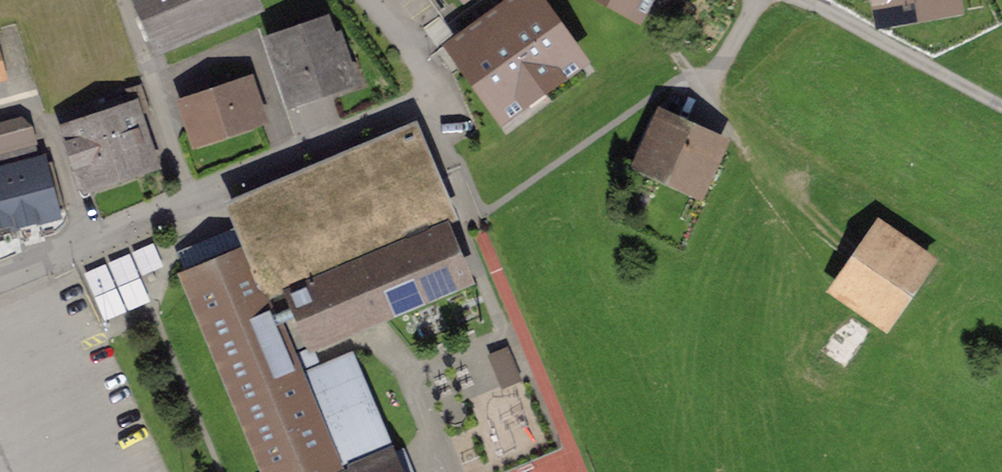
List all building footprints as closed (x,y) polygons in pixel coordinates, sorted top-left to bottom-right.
[(158,49),(258,7),(255,0),(138,0),(158,49)] [(458,45),(506,111),(576,61),(531,0),(521,0),(458,45)] [(639,10),(644,0),(621,0),(639,10)] [(326,27),(275,44),(292,97),(349,77),(338,44),(332,46),(326,27)] [(205,98),(188,104),(199,137),(258,118),(247,85),(220,93),(218,86),(202,91),(205,98)] [(101,118),(64,130),(82,182),(148,161),(132,113),(137,111),(131,94),(97,105),(101,118)] [(0,126),(0,155),(36,145),(29,118),(0,126)] [(641,160),(702,188),(721,146),(661,118),(641,160)] [(187,275),(270,471),(398,471),(391,455),(383,458),(378,447),(387,443),(351,356),(298,378),(288,354),(363,323),(467,280),(446,228),(434,234),(430,225),(453,216),(416,128),(232,205),(250,249),(187,275)] [(36,145),(0,155),(0,223),(14,220),(15,226),(41,219),(40,215),(65,209),(52,162),(42,165),(36,145)] [(880,222),(837,285),(892,323),(900,312),(894,308),(930,257),(880,222)] [(155,244),(134,250),(142,273),(162,266),(155,244)] [(106,318),(151,299),(131,252),(86,271),(106,318)] [(508,346),(490,352),(502,385),(521,379),(508,346)]
